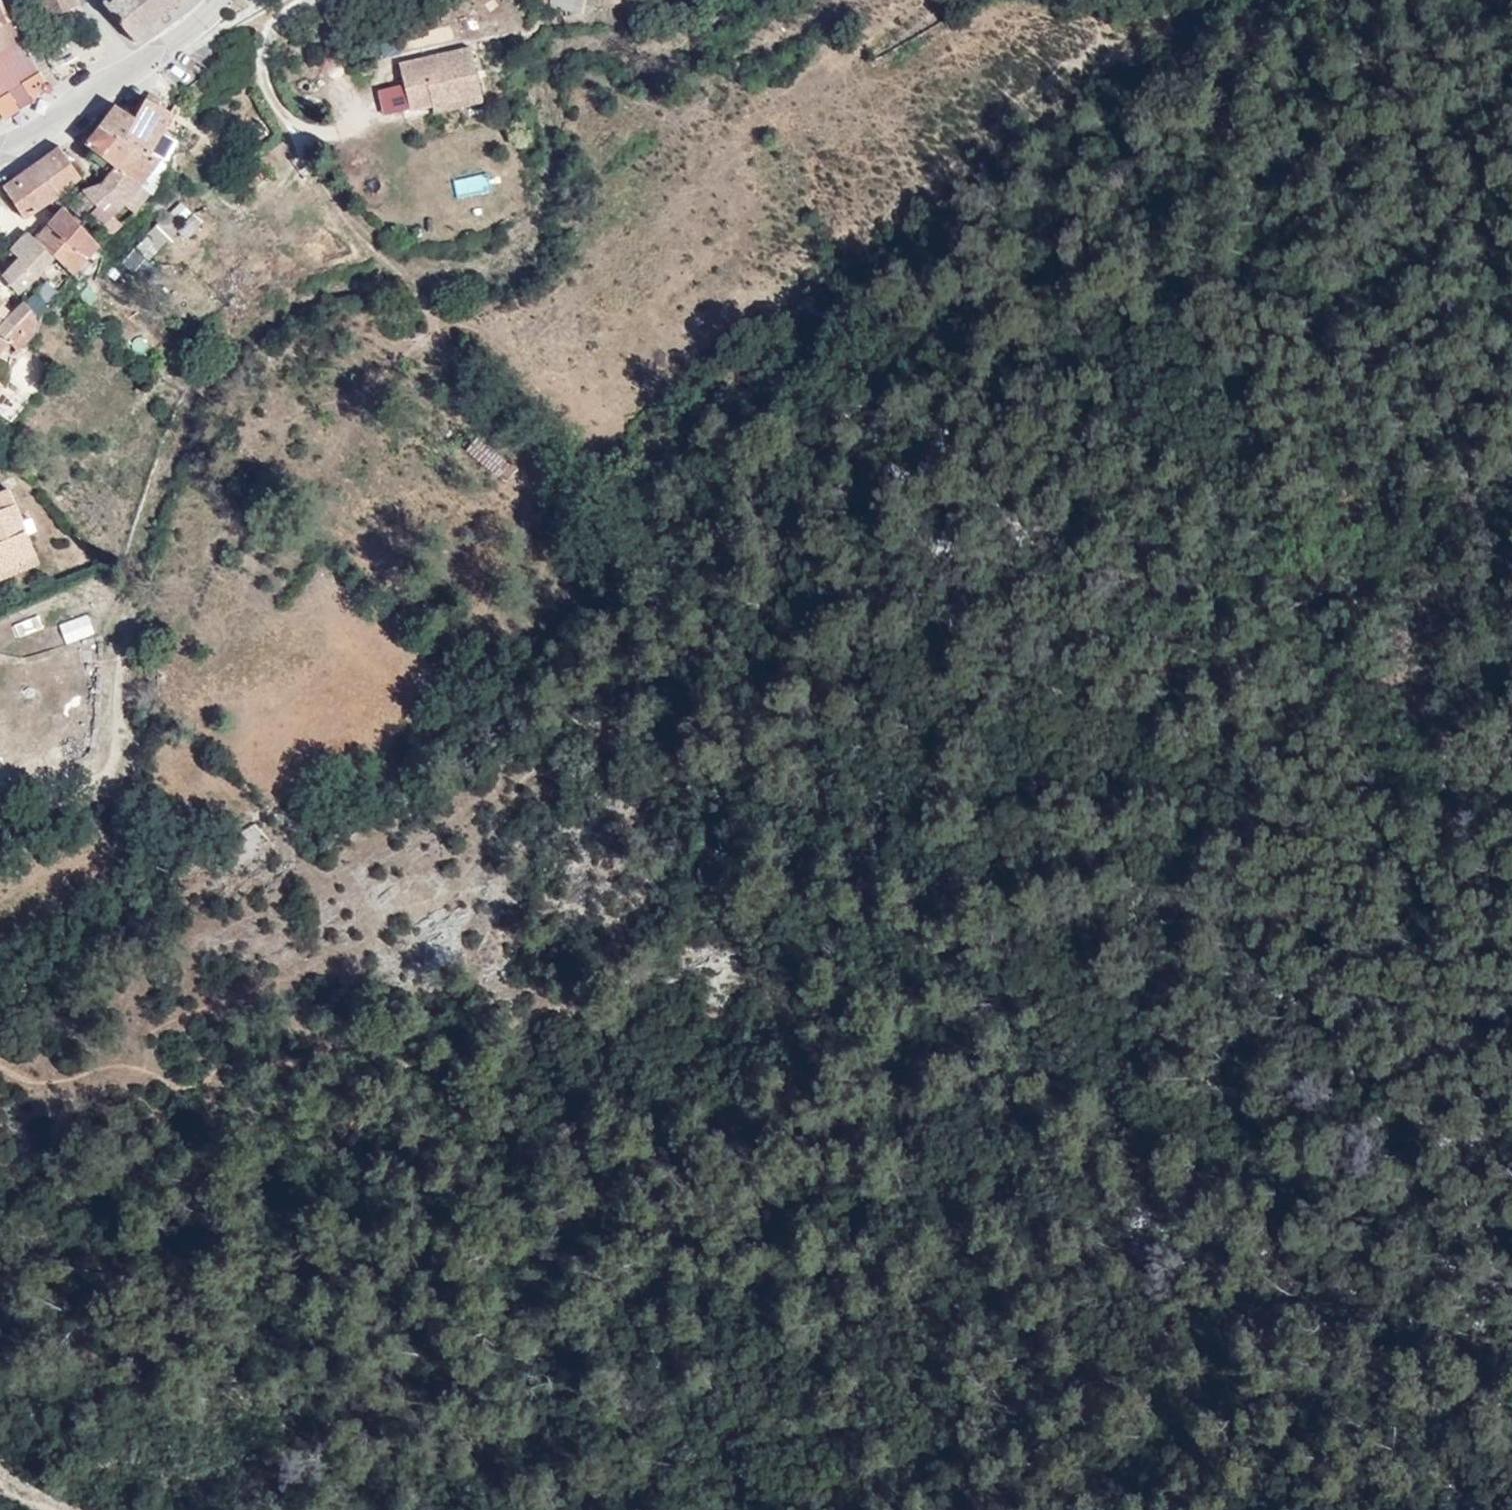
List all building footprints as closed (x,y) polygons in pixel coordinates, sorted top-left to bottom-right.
[(79,7),(76,0),(11,0),(25,26),(40,17),(43,26),(79,7)] [(103,2),(138,46),(144,41),(141,37),(149,31),(153,34),(159,31),(154,27),(166,19),(168,22),(176,16),(174,13),(180,7),(184,10),(189,6),(187,3),(190,0),(115,0),(112,2),(110,0),(106,0),(103,2)] [(563,16),(591,17),(593,0),(564,0),(563,16)] [(17,37),(0,11),(0,48),(17,37)] [(43,76),(24,47),(17,37),(0,48),(0,101),(43,76)] [(458,103),(484,98),(472,52),(403,64),(414,109),(432,107),(433,98),(457,94),(458,103)] [(485,107),(484,98),(458,103),(457,94),(433,98),(432,107),(435,115),(485,107)] [(123,143),(152,165),(172,139),(179,118),(151,100),(137,120),(122,110),(118,106),(111,115),(107,111),(99,123),(102,126),(123,143)] [(109,162),(123,143),(102,126),(88,146),(108,163),(109,162)] [(148,194),(162,175),(152,165),(123,143),(109,162),(108,163),(119,172),(148,194)] [(4,189),(15,206),(24,220),(25,223),(84,179),(58,150),(4,189)] [(148,212),(157,202),(148,194),(119,172),(104,185),(86,195),(102,214),(98,222),(113,240),(122,232),(114,222),(129,210),(137,220),(148,212)] [(487,172),(451,181),(455,197),(491,188),(487,172)] [(73,226),(62,216),(47,226),(87,267),(98,255),(82,238),(75,244),(64,232),(73,226)] [(71,284),(87,267),(47,226),(33,238),(37,244),(54,266),(71,284)] [(37,244),(33,238),(22,248),(27,254),(37,244)] [(32,282),(54,266),(37,244),(27,254),(2,276),(16,295),(32,282)] [(53,305),(71,284),(54,266),(32,282),(53,305)] [(29,323),(22,306),(12,315),(0,326),(0,349),(2,345),(8,349),(28,334),(29,323)] [(12,315),(5,307),(0,312),(0,326),(12,315)] [(1,402),(0,404),(0,432),(6,424),(11,412),(1,402)] [(31,557),(7,493),(0,496),(0,569),(31,557)] [(31,557),(0,569),(0,580),(36,566),(31,557)] [(37,613),(14,623),(20,637),(43,627),(37,613)] [(87,613),(57,623),(64,644),(94,633),(87,613)]
